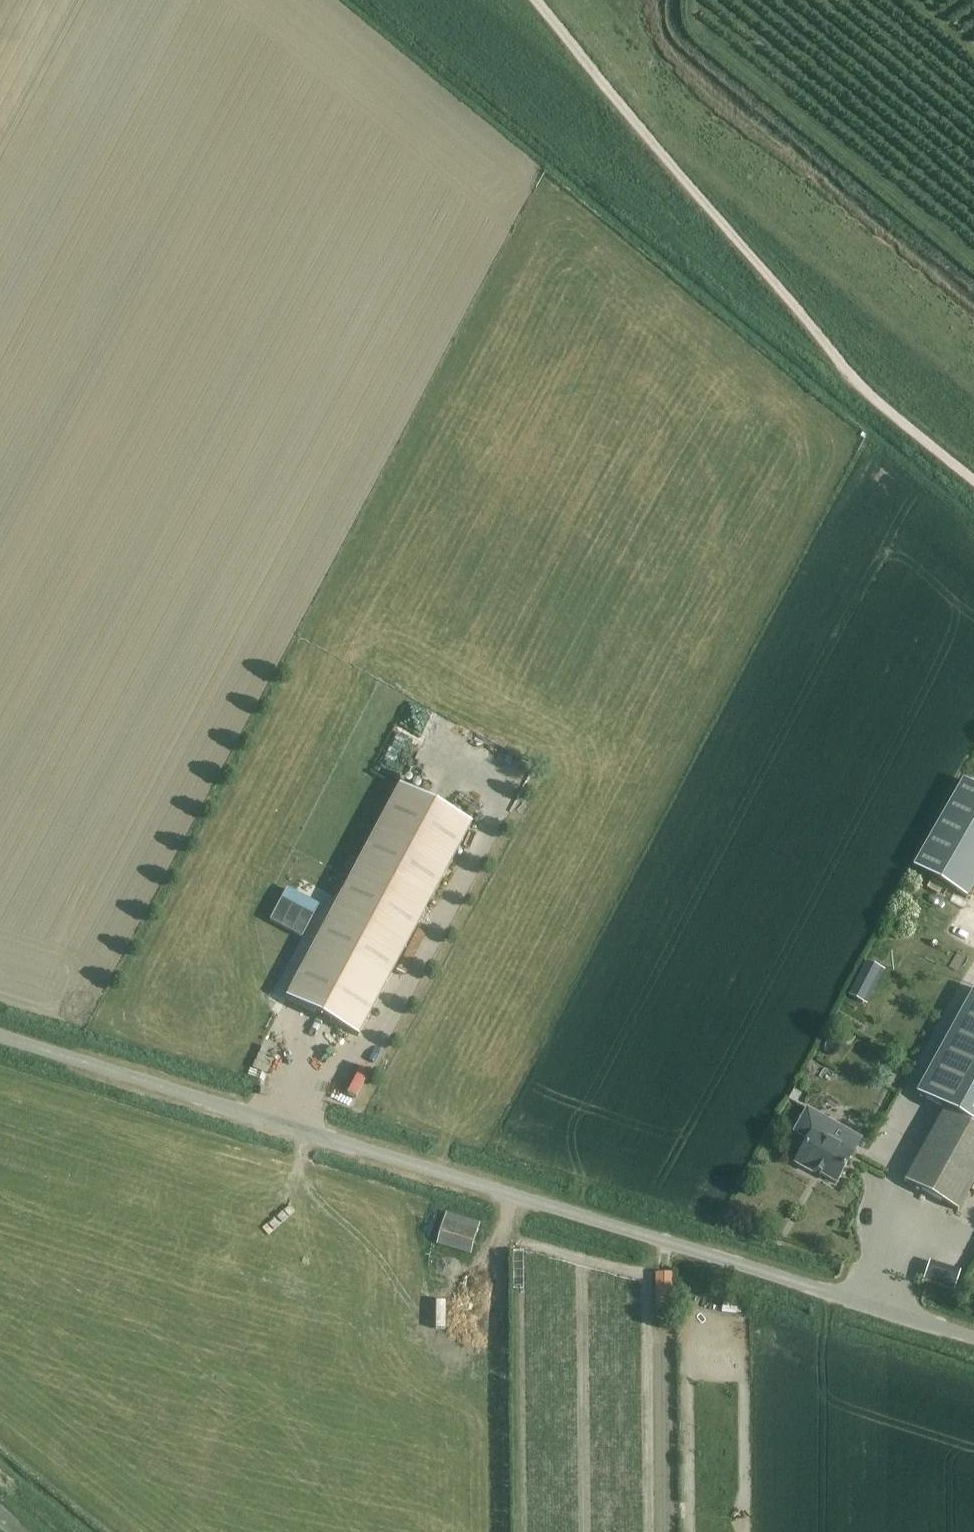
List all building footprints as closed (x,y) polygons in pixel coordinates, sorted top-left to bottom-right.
[(287,999),(358,1037),(472,825),(400,786),(287,999)] [(320,907),(288,890),(271,922),(303,939),(320,907)] [(894,917),(886,932),(896,938),(904,923),(894,917)] [(918,1095),(946,1111),(905,1183),(959,1213),(973,1185),(973,994),(918,1095)] [(825,1049),(813,1070),(821,1074),(833,1053),(825,1049)] [(837,1185),(853,1154),(862,1139),(807,1109),(793,1134),(807,1142),(795,1164),(812,1174),(813,1172),(837,1185)] [(870,1140),(869,1156),(883,1157),(884,1141),(870,1140)] [(446,1215),(437,1244),(471,1254),(480,1225),(446,1215)] [(671,1312),(671,1299),(671,1273),(655,1273),(654,1298),(656,1298),(656,1312),(671,1312)]
